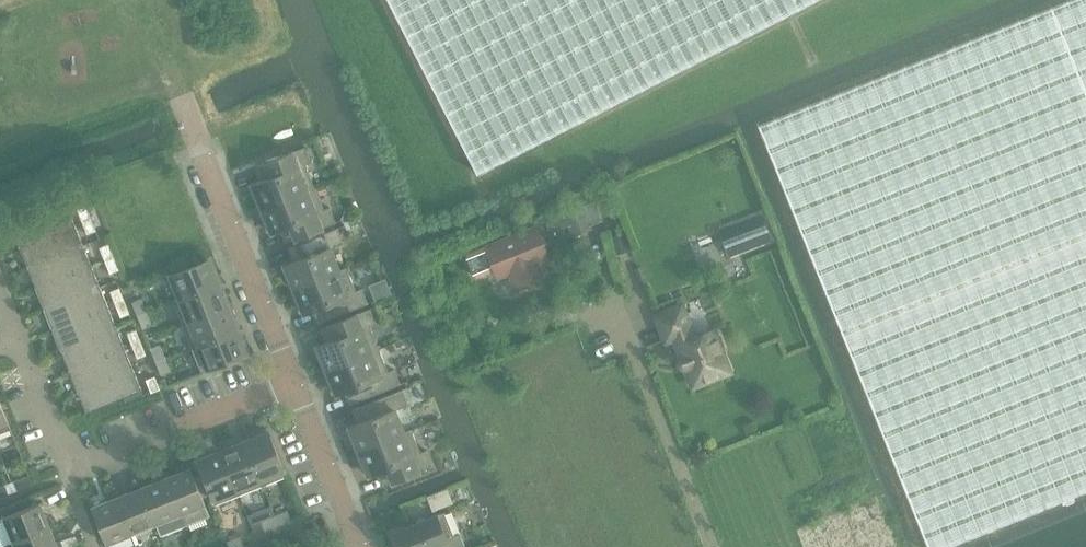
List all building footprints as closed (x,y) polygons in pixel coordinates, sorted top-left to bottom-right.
[(478,174),(816,0),(388,0),(478,174)] [(758,125),(928,546),(947,546),(1085,491),(1085,0),(1066,0),(758,125)] [(312,162),(306,147),(257,166),(262,180),(252,184),(257,194),(254,195),(260,209),(315,187),(305,164),(312,162)] [(324,210),(315,187),(260,209),(265,223),(267,222),(272,232),(281,228),(287,242),(336,222),(330,207),(324,210)] [(595,201),(583,206),(582,203),(563,211),(564,213),(548,220),(554,232),(568,226),(572,236),(591,228),(590,226),(603,221),(595,201)] [(65,204),(11,225),(20,247),(74,225),(65,204)] [(91,218),(86,205),(76,209),(82,222),(91,218)] [(341,220),(343,223),(352,219),(348,211),(344,213),(341,220)] [(763,215),(721,231),(730,255),(773,239),(763,215)] [(82,222),(87,235),(96,231),(91,218),(82,222)] [(20,247),(28,268),(82,246),(74,225),(20,247)] [(341,270),(332,247),(344,243),(338,228),(289,247),(294,261),(285,265),(289,275),(286,276),(292,290),(341,270)] [(536,262),(548,257),(536,228),(467,256),(476,278),(494,271),(497,278),(509,273),(515,287),(542,277),(536,262)] [(626,232),(611,236),(616,253),(630,249),(626,232)] [(108,244),(102,246),(99,248),(104,261),(114,257),(108,244)] [(28,268),(36,288),(91,266),(82,246),(28,268)] [(104,261),(110,274),(119,270),(114,257),(104,261)] [(179,298),(173,300),(174,301),(218,283),(215,275),(218,274),(211,258),(170,274),(179,298)] [(36,288),(44,309),(99,287),(91,266),(36,288)] [(356,291),(347,268),(341,270),(292,290),(297,304),(300,303),(304,313),(314,309),(319,323),(368,303),(362,288),(356,291)] [(222,291),(218,283),(174,301),(183,324),(230,305),(224,290),(222,291)] [(44,309),(53,329),(107,308),(99,287),(44,309)] [(124,301),(119,288),(110,292),(115,305),(124,301)] [(132,302),(137,315),(147,312),(141,298),(132,302)] [(115,305),(120,318),(130,314),(124,301),(115,305)] [(236,320),(230,305),(183,324),(192,347),(237,329),(234,321),(236,320)] [(694,386),(730,372),(722,351),(724,350),(720,337),(717,338),(714,330),(695,338),(682,306),(658,315),(667,340),(675,337),(682,356),(681,356),(681,357),(680,358),(679,359),(679,360),(679,361),(679,362),(679,364),(680,365),(680,366),(682,367),(684,367),(685,367),(687,367),(694,386)] [(116,328),(107,308),(53,329),(61,350),(116,328)] [(370,308),(361,312),(321,328),(327,342),(317,346),(321,356),(319,357),(324,371),(379,349),(370,326),(376,324),(370,308)] [(147,312),(137,315),(142,329),(143,329),(152,325),(147,312)] [(124,349),(116,328),(61,350),(69,371),(124,349)] [(141,342),(136,329),(126,333),(132,346),(141,342)] [(192,347),(200,366),(202,371),(249,352),(243,336),(240,337),(237,329),(192,347)] [(132,346),(137,359),(146,355),(141,342),(132,346)] [(156,362),(165,358),(160,345),(150,349),(156,362)] [(132,369),(124,349),(69,371),(78,391),(132,369)] [(388,371),(379,349),(324,371),(330,384),(332,383),(336,394),(346,390),(352,404),(401,384),(394,369),(388,371)] [(161,375),(170,371),(165,358),(156,362),(161,375)] [(78,391),(86,413),(141,391),(132,369),(78,391)] [(145,380),(151,393),(160,389),(155,376),(145,380)] [(357,452),(406,432),(397,409),(409,405),(403,389),(354,409),(359,423),(349,427),(354,437),(351,438),(357,452)] [(11,429),(0,403),(0,434),(11,429)] [(251,435),(252,438),(244,441),(262,486),(286,476),(267,429),(251,435)] [(421,452),(412,430),(406,432),(357,452),(362,465),(365,464),(369,475),(378,471),(384,485),(433,465),(427,450),(421,452)] [(236,444),(235,442),(220,448),(239,495),(262,486),(244,441),(236,444)] [(206,456),(197,460),(215,505),(239,495),(220,448),(205,454),(206,456)] [(202,480),(196,482),(188,462),(177,466),(179,471),(165,477),(185,526),(210,516),(203,499),(208,497),(202,480)] [(139,481),(139,482),(155,523),(156,523),(161,535),(185,526),(165,477),(163,472),(153,476),(155,481),(141,486),(139,481)] [(9,494),(33,484),(29,476),(5,485),(9,494)] [(115,491),(114,492),(131,533),(155,523),(139,482),(129,486),(131,491),(117,496),(115,491)] [(9,494),(5,485),(0,487),(0,497),(9,494)] [(91,507),(105,543),(131,533),(114,492),(104,496),(106,501),(91,507)] [(0,519),(0,544),(1,546),(13,542),(55,525),(51,516),(50,516),(44,514),(40,502),(28,507),(25,499),(0,509),(3,517),(0,519)] [(291,520),(287,511),(274,516),(278,526),(291,520)] [(404,525),(388,532),(395,546),(465,546),(460,533),(454,536),(444,512),(405,528),(404,525)] [(278,526),(274,516),(261,521),(265,531),(278,526)] [(55,525),(13,542),(15,546),(63,546),(61,540),(56,542),(50,529),(55,527),(55,525)] [(61,540),(63,546),(69,546),(71,546),(67,537),(61,540)] [(244,546),(240,537),(227,542),(229,546),(242,546),(244,546)]
